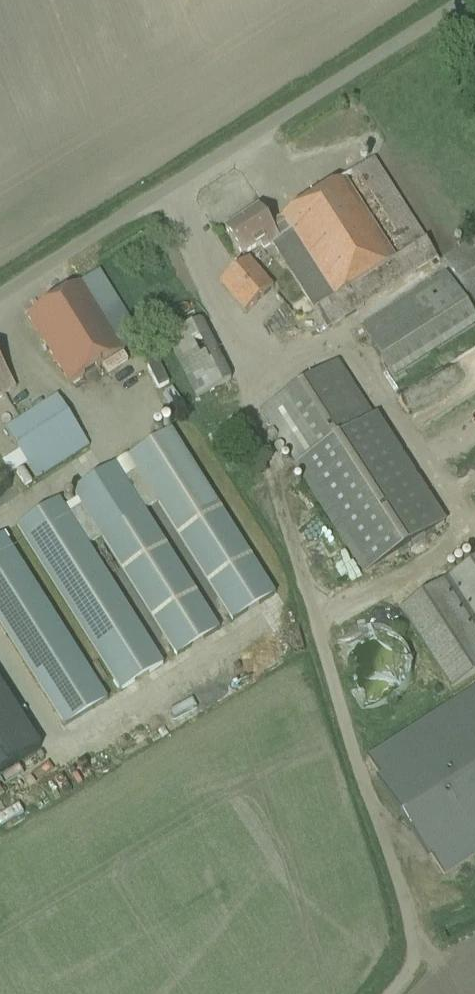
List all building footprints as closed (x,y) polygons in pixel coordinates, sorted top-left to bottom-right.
[(373,159),(279,219),(296,246),(280,257),(329,333),(440,263),(373,159)] [(296,246),(279,219),(269,226),(258,208),(225,230),(242,256),(260,245),(263,250),(272,245),(280,257),(296,246)] [(445,258),(474,306),(474,239),(445,258)] [(220,283),(233,298),(243,311),(271,287),(247,259),(220,283)] [(26,316),(37,333),(69,384),(141,339),(98,271),(26,316)] [(474,327),(474,320),(445,272),(359,326),(393,379),(474,327)] [(166,338),(175,355),(196,397),(230,380),(200,320),(166,338)] [(144,359),(133,364),(143,386),(154,381),(144,359)] [(258,410),(333,523),(366,574),(443,523),(335,360),(258,410)] [(15,388),(0,364),(0,397),(15,388)] [(4,429),(15,446),(35,477),(87,444),(56,396),(4,429)] [(442,427),(442,448),(458,448),(458,436),(474,436),(474,414),(459,415),(460,427),(442,427)] [(138,471),(157,501),(233,622),(276,595),(218,503),(171,428),(128,455),(138,471)] [(157,501),(138,471),(124,479),(114,464),(69,492),(79,508),(99,538),(175,657),(218,630),(143,510),(157,501)] [(99,538),(79,508),(68,515),(58,500),(15,527),(119,693),(163,665),(87,545),(99,538)] [(63,726),(107,699),(3,534),(0,536),(0,626),(63,726)] [(450,688),(474,672),(474,558),(398,608),(450,688)] [(0,688),(0,769),(37,746),(0,688)] [(474,853),(474,690),(367,760),(442,875),(474,853)] [(11,812),(6,799),(0,801),(0,816),(11,812)]
